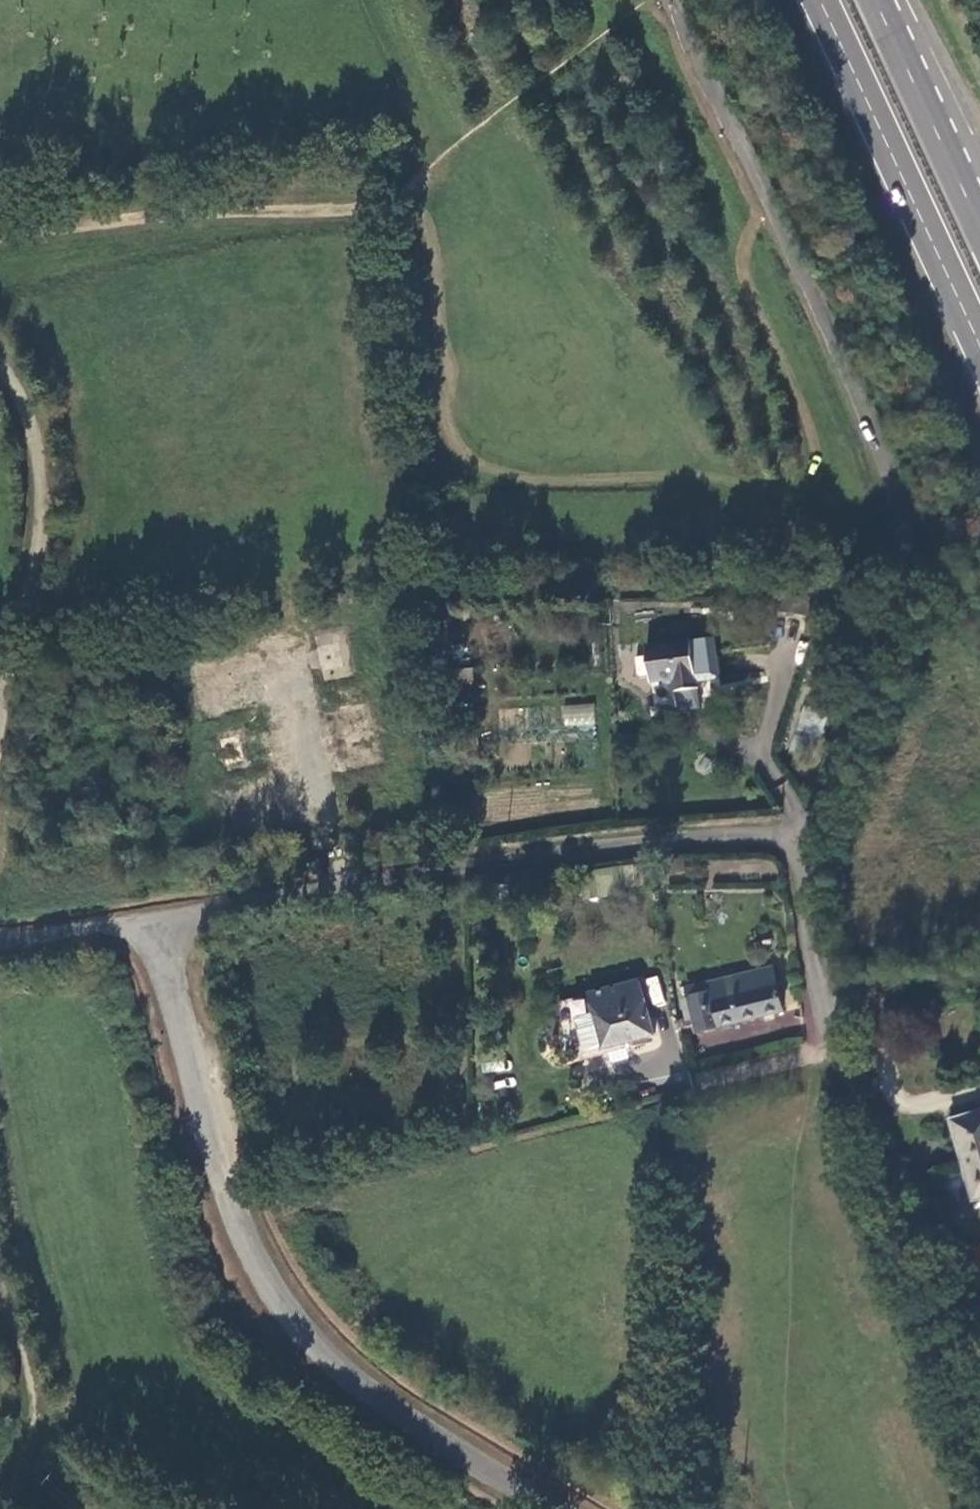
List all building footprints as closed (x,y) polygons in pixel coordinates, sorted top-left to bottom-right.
[(691,637),(645,644),(651,682),(673,679),(675,692),(698,689),(697,681),(721,677),(715,637),(692,640),(691,637)] [(447,670),(449,685),(471,683),(469,668),(447,670)] [(593,703),(561,705),(563,728),(594,725),(593,703)] [(675,1020),(680,1037),(782,1010),(771,967),(693,985),(695,994),(687,996),(692,1016),(675,1020)] [(653,1036),(641,983),(589,997),(601,1050),(653,1036)] [(685,987),(687,996),(695,994),(693,985),(685,987)] [(951,1120),(974,1197),(979,1195),(979,1112),(951,1120)]
